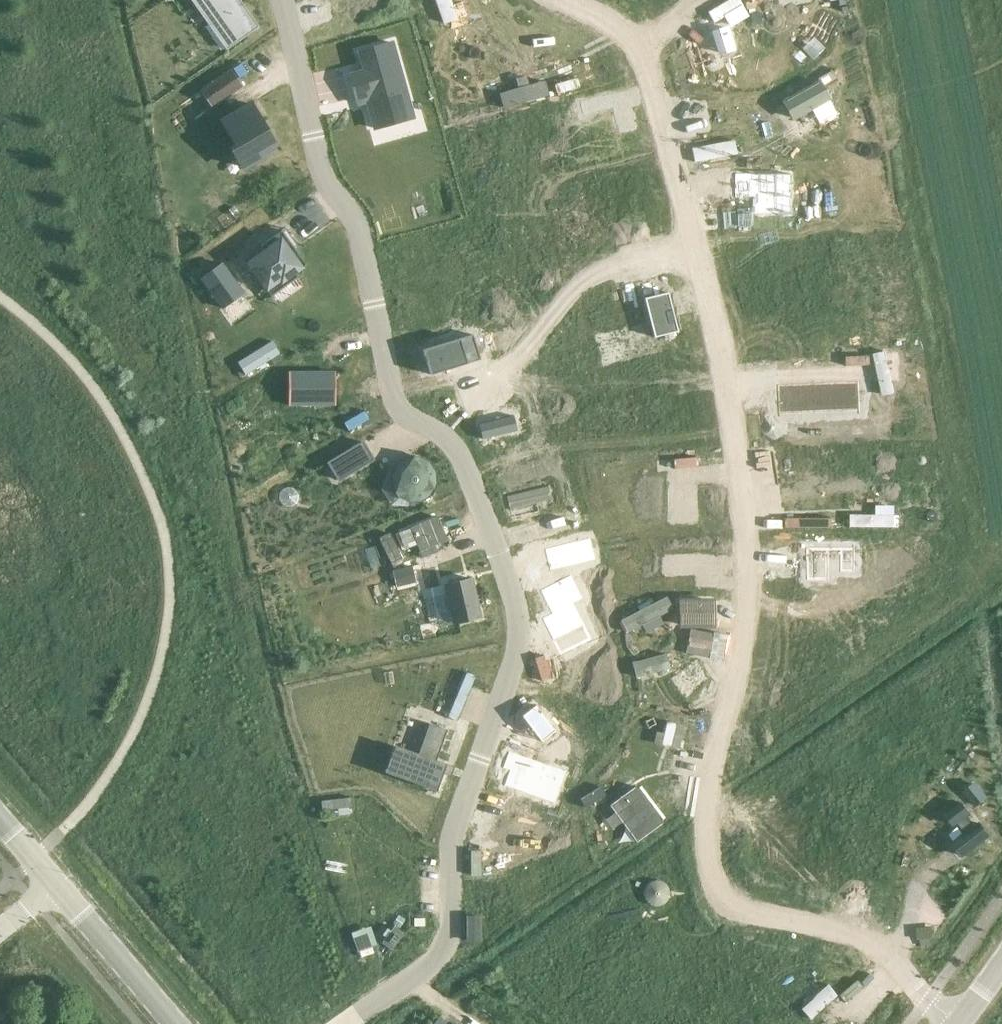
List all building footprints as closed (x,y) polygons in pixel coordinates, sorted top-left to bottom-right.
[(205,19),(212,14),(230,39),(244,29),(247,35),(259,26),(240,0),(192,0),(205,19)] [(736,4),(707,23),(714,33),(742,14),(736,4)] [(364,70),(349,74),(358,104),(366,102),(374,128),(397,122),(394,111),(410,107),(392,43),(359,52),(364,70)] [(678,55),(672,65),(677,81),(709,71),(702,48),(678,55)] [(231,70),(200,91),(213,109),(243,88),(231,70)] [(250,104),(222,121),(237,146),(232,149),(242,167),(261,156),(259,153),(274,145),(250,104)] [(607,108),(584,115),(597,161),(620,155),(607,108)] [(775,174),(735,174),(735,197),(775,197),(775,174)] [(264,251),(247,263),(266,289),(279,279),(284,286),(296,277),(293,273),(305,264),(293,248),(288,251),(284,245),(289,242),(281,231),(261,246),(264,251)] [(243,294),(221,263),(201,278),(223,309),(243,294)] [(651,325),(654,337),(677,331),(667,292),(644,298),(651,325)] [(473,334),(422,349),(430,374),(480,359),(473,334)] [(335,372),(288,372),(288,405),(335,405),(335,372)] [(858,379),(777,383),(778,411),(859,408),(858,379)] [(514,415),(478,424),(482,439),(518,430),(517,429),(513,416),(514,416),(514,415)] [(767,421),(761,422),(762,436),(769,435),(767,421)] [(362,442),(328,463),(338,480),(373,459),(362,442)] [(396,464),(391,474),(391,486),(398,496),(408,502),(420,501),(430,494),(436,484),(435,472),(428,462),(418,457),(406,457),(396,464)] [(851,459),(782,459),(782,484),(786,484),(791,487),(791,498),(811,498),(814,502),(818,505),(824,505),(828,502),(831,498),(851,498),(851,459)] [(695,483),(669,483),(669,523),(695,523),(695,483)] [(549,485),(506,496),(509,510),(552,500),(549,485)] [(854,548),(807,548),(807,580),(829,580),(829,554),(841,554),(841,572),(854,572),(854,548)] [(570,575),(540,590),(551,613),(542,618),(553,640),(584,625),(572,603),(582,598),(570,575)] [(470,578),(445,584),(454,623),(479,617),(470,578)] [(780,607),(775,645),(816,635),(807,600),(780,607)] [(713,601),(680,601),(680,625),(713,625),(713,601)] [(697,659),(670,678),(683,698),(710,679),(697,659)] [(535,705),(521,716),(541,741),(555,731),(535,705)] [(391,754),(384,774),(436,791),(445,763),(443,763),(435,761),(445,729),(427,723),(427,725),(418,755),(408,752),(406,759),(391,754)] [(508,752),(503,768),(509,770),(504,785),(554,803),(565,772),(508,752)] [(962,804),(946,815),(947,816),(954,825),(953,825),(954,825),(957,822),(966,834),(953,844),(954,844),(963,855),(962,856),(963,856),(989,836),(989,835),(980,824),(980,823),(975,827),(966,816),(969,813),(962,804)] [(399,914),(393,923),(400,927),(405,919),(399,914)]
